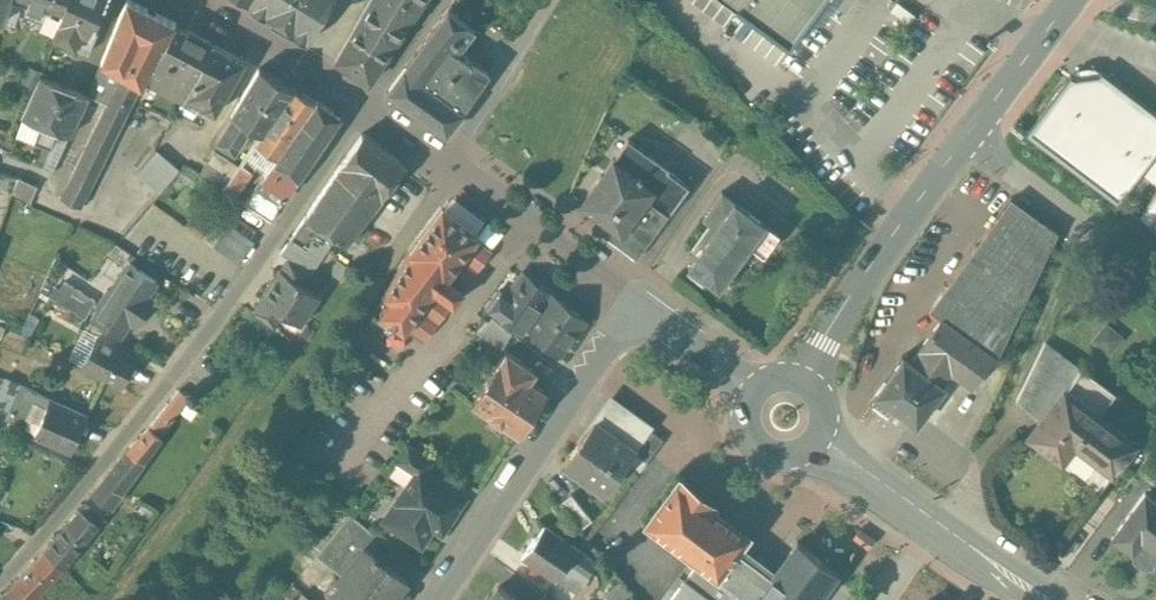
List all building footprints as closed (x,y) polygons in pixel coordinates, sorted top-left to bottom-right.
[(3,19),(9,0),(0,0),(0,18),(3,19)] [(49,12),(52,6),(64,10),(60,23),(61,23),(69,0),(15,0),(49,12)] [(61,23),(57,35),(58,36),(58,37),(88,52),(101,25),(96,23),(107,0),(69,0),(61,23)] [(131,0),(127,0),(121,13),(102,61),(103,62),(97,75),(116,84),(111,94),(131,105),(148,72),(176,22),(131,0)] [(250,5),(308,41),(332,0),(253,0),(250,5)] [(336,60),(370,82),(424,0),(370,0),(336,60)] [(739,10),(738,11),(741,12),(763,28),(762,28),(765,30),(765,29),(787,46),(789,48),(791,46),(790,45),(804,26),(805,27),(806,25),(806,24),(814,13),(814,14),(816,11),(815,11),(823,0),(824,1),(824,0),(725,0),(739,10)] [(476,31),(449,10),(419,50),(436,63),(447,47),(457,55),(458,54),(476,31)] [(214,42),(176,22),(148,72),(159,78),(156,84),(183,98),(214,42)] [(246,60),(214,42),(183,98),(179,107),(194,115),(200,104),(216,112),(246,60)] [(447,47),(436,63),(419,50),(404,69),(388,91),(447,134),(491,73),(473,60),(471,63),(458,54),(457,55),(447,47)] [(262,66),(215,138),(235,151),(252,126),(262,132),(294,87),(262,66)] [(1110,77),(1110,76),(1107,74),(1106,74),(1102,71),(1100,74),(1074,78),(1071,75),(1068,80),(1067,79),(1064,83),(1065,83),(1050,104),(1049,103),(1046,107),(1047,107),(1029,131),(1029,130),(1028,131),(1028,132),(1028,133),(1029,133),(1028,134),(1029,135),(1030,134),(1050,149),(1049,150),(1052,152),(1053,152),(1072,166),(1071,167),(1074,169),(1075,168),(1094,182),(1093,183),(1096,186),(1097,185),(1117,200),(1116,201),(1117,202),(1118,201),(1119,201),(1142,170),(1155,152),(1155,112),(1154,110),(1154,109),(1151,107),(1150,108),(1130,92),(1130,91),(1129,90),(1128,91),(1110,77)] [(116,84),(97,75),(90,91),(109,99),(111,94),(116,84)] [(88,96),(41,78),(23,115),(42,122),(35,143),(51,149),(58,129),(71,133),(88,96)] [(262,132),(248,153),(260,160),(267,149),(277,155),(278,156),(317,101),(294,87),(262,132)] [(109,99),(62,196),(81,207),(131,105),(111,94),(109,99)] [(277,155),(273,161),(299,178),(341,115),(318,100),(317,101),(278,156),(277,155)] [(363,135),(306,215),(320,225),(347,244),(351,238),(360,225),(403,165),(405,166),(407,163),(363,133),(362,134),(363,135)] [(669,169),(629,140),(615,159),(614,159),(599,179),(603,182),(585,207),(606,223),(600,231),(637,258),(689,187),(668,171),(669,169)] [(240,165),(216,149),(207,161),(231,177),(240,165)] [(260,160),(256,165),(266,172),(273,161),(277,155),(267,149),(260,160)] [(179,169),(156,150),(138,172),(160,191),(179,169)] [(1142,170),(1143,171),(1143,172),(1144,173),(1144,172),(1155,181),(1155,152),(1142,170)] [(231,177),(224,189),(235,197),(256,165),(260,160),(248,153),(240,165),(231,177)] [(231,177),(207,161),(199,173),(224,189),(231,177)] [(299,178),(273,161),(266,172),(247,200),(273,217),(299,178)] [(38,186),(19,177),(13,193),(32,201),(38,186)] [(781,234),(722,193),(703,219),(716,228),(688,268),(719,290),(751,246),(765,256),(781,234)] [(1011,198),(930,311),(941,320),(942,317),(996,357),(995,358),(1000,360),(1057,232),(1011,198)] [(443,207),(410,251),(411,251),(384,294),(390,299),(379,313),(404,331),(407,328),(423,340),(452,302),(454,303),(465,289),(462,288),(491,249),(475,237),(478,234),(443,207)] [(218,215),(203,237),(214,245),(230,223),(218,215)] [(306,215),(281,252),(288,257),(289,256),(311,272),(331,244),(315,233),(320,225),(306,215)] [(251,238),(230,223),(214,245),(236,260),(251,238)] [(369,230),(360,225),(351,238),(359,244),(369,230)] [(131,253),(116,243),(109,252),(124,262),(131,253)] [(311,272),(289,256),(288,257),(280,268),(303,284),(311,272)] [(130,263),(111,292),(107,289),(95,307),(100,310),(94,318),(120,335),(130,319),(137,324),(153,300),(146,295),(156,280),(130,263)] [(303,284),(280,268),(260,297),(262,297),(285,314),(301,325),(321,296),(303,284)] [(551,292),(523,271),(506,293),(500,289),(487,308),(521,333),(551,292)] [(96,299),(65,281),(60,289),(56,286),(50,296),(85,317),(96,299)] [(587,319),(554,294),(528,328),(559,355),(587,319)] [(285,314),(262,297),(252,311),(275,327),(285,314)] [(512,332),(494,317),(479,332),(502,348),(512,332)] [(996,357),(942,317),(941,320),(920,348),(922,349),(911,364),(944,387),(954,373),(973,387),(995,358),(996,357)] [(32,326),(25,323),(20,331),(28,335),(32,326)] [(136,357),(98,337),(84,364),(122,384),(136,357)] [(1118,397),(1045,343),(1017,400),(1044,421),(1066,392),(1102,418),(1118,397)] [(536,371),(507,351),(473,402),(519,433),(545,395),(543,389),(530,380),(536,371)] [(352,356),(360,361),(363,357),(355,352),(352,356)] [(911,364),(903,358),(872,401),(891,415),(896,408),(919,424),(945,388),(911,364)] [(6,376),(0,390),(0,404),(11,409),(22,383),(6,376)] [(51,398),(22,383),(11,409),(10,411),(13,413),(14,411),(28,418),(36,402),(47,407),(51,398)] [(950,386),(928,419),(937,425),(927,441),(943,451),(967,415),(978,423),(987,410),(950,386)] [(150,426),(128,449),(143,460),(160,436),(187,395),(180,389),(150,426)] [(1102,418),(1066,392),(1044,421),(1031,438),(1102,492),(1139,445),(1102,418)] [(88,415),(51,398),(47,407),(35,434),(72,450),(88,415)] [(612,399),(583,438),(582,438),(565,462),(582,474),(583,475),(587,470),(610,486),(635,451),(651,429),(652,427),(612,399)] [(663,438),(651,429),(635,451),(647,460),(663,438)] [(435,461),(407,442),(395,461),(415,475),(420,468),(427,472),(435,461)] [(127,448),(103,477),(104,478),(91,493),(109,506),(143,460),(128,449),(127,448)] [(415,475),(385,520),(422,544),(434,526),(442,531),(465,498),(427,472),(420,468),(415,475)] [(610,486),(587,470),(583,475),(582,474),(579,478),(603,495),(610,486)] [(715,505),(717,501),(711,497),(712,495),(699,486),(698,487),(680,474),(645,521),(699,561),(670,599),(815,599),(837,569),(798,540),(777,568),(764,558),(767,554),(762,551),(759,548),(756,552),(743,542),(751,532),(715,505)] [(592,519),(572,493),(561,502),(582,528),(592,519)] [(1145,494),(1113,538),(1133,553),(1134,560),(1144,567),(1150,566),(1152,567),(1155,561),(1155,502),(1145,494)] [(103,513),(86,500),(80,507),(97,521),(103,513)] [(80,507),(45,549),(62,565),(97,521),(80,507)] [(379,536),(351,513),(340,526),(350,534),(365,545),(370,549),(379,536)] [(578,548),(545,524),(524,554),(557,578),(558,577),(578,591),(598,563),(578,548)] [(340,526),(317,554),(327,562),(350,534),(340,526)] [(350,534),(327,562),(342,574),(365,545),(350,534)] [(365,545),(342,574),(327,594),(335,599),(394,599),(409,582),(407,580),(408,579),(370,549),(365,545)] [(8,589),(19,599),(30,599),(62,565),(45,549),(8,589)] [(499,586),(488,599),(518,599),(499,586)] [(8,589),(0,597),(0,599),(19,599),(8,589)]
